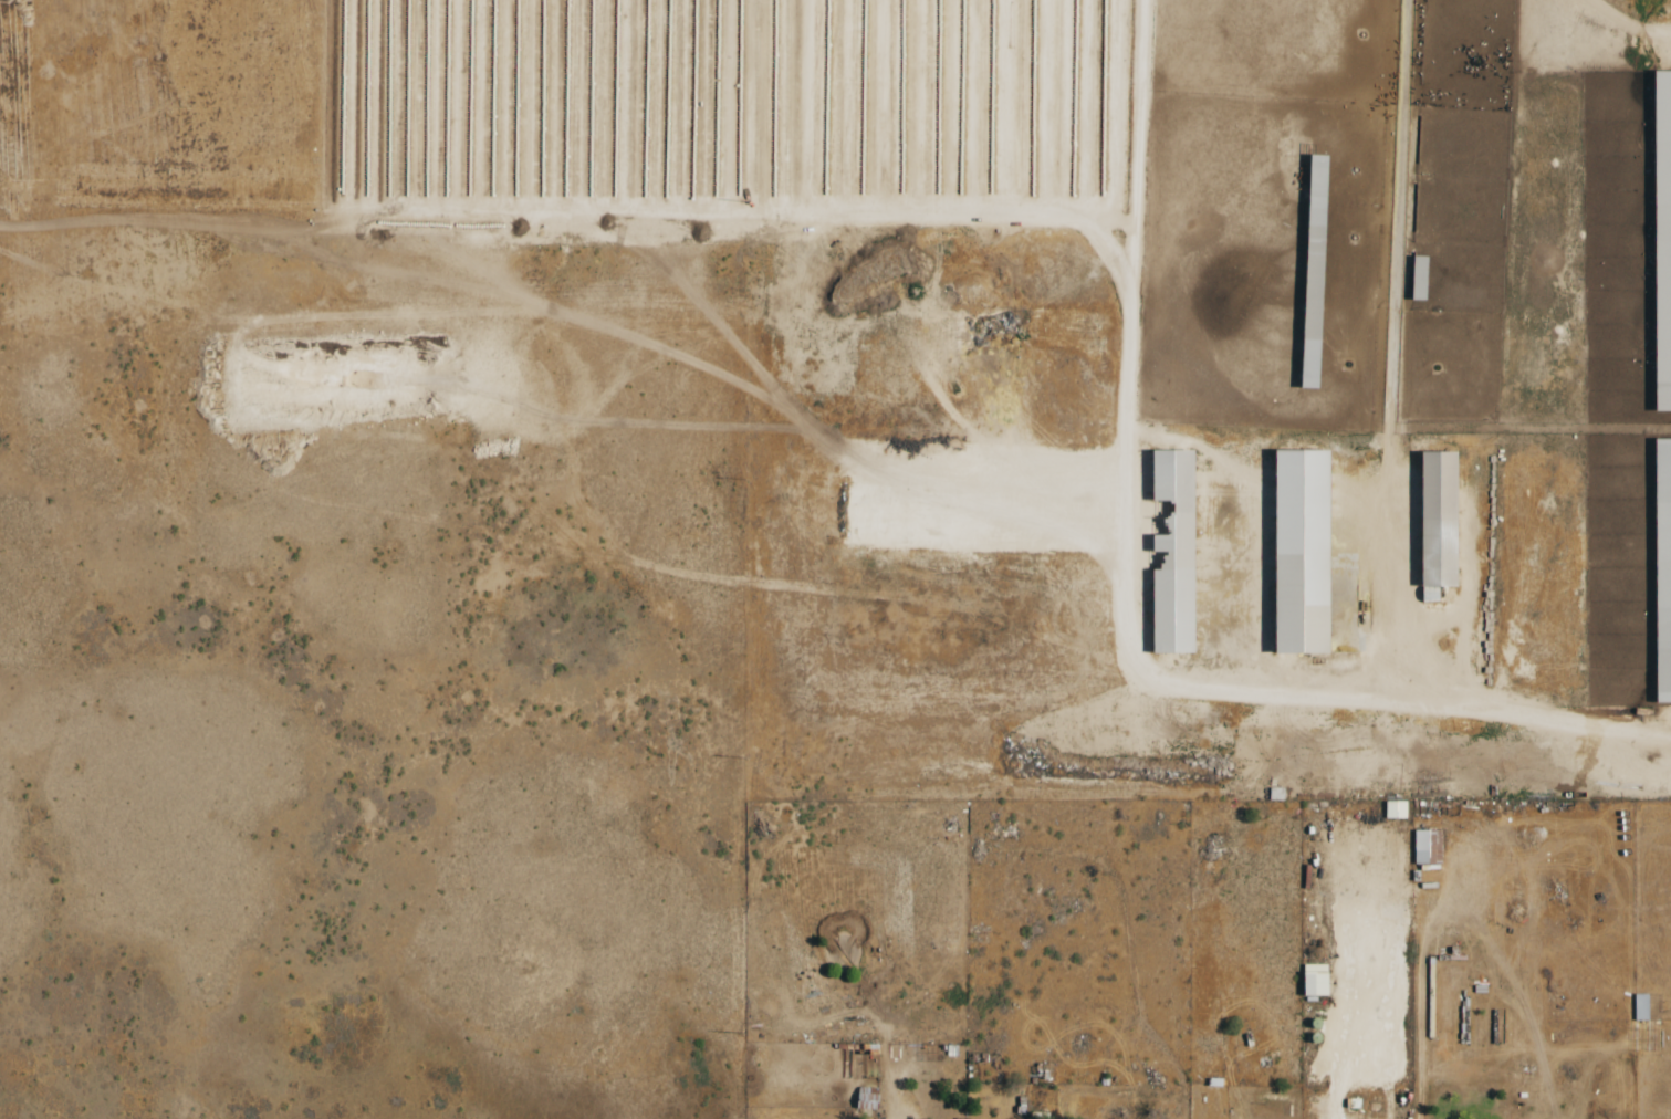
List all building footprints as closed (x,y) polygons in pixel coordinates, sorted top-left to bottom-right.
[(1652,72),(1654,413),(1670,413),(1670,72),(1652,72)] [(1655,703),(1670,703),(1670,439),(1653,439),(1655,703)] [(1193,653),(1191,450),(1150,450),(1150,501),(1170,501),(1170,535),(1151,535),(1151,552),(1160,552),(1160,569),(1151,569),(1151,653),(1193,653)] [(1454,452),(1419,452),(1420,587),(1455,587),(1454,452)] [(1406,802),(1385,802),(1385,819),(1406,819),(1406,802)] [(1441,864),(1441,831),(1413,831),(1414,865),(1441,864)] [(1302,965),(1302,996),(1326,996),(1327,965),(1302,965)]
